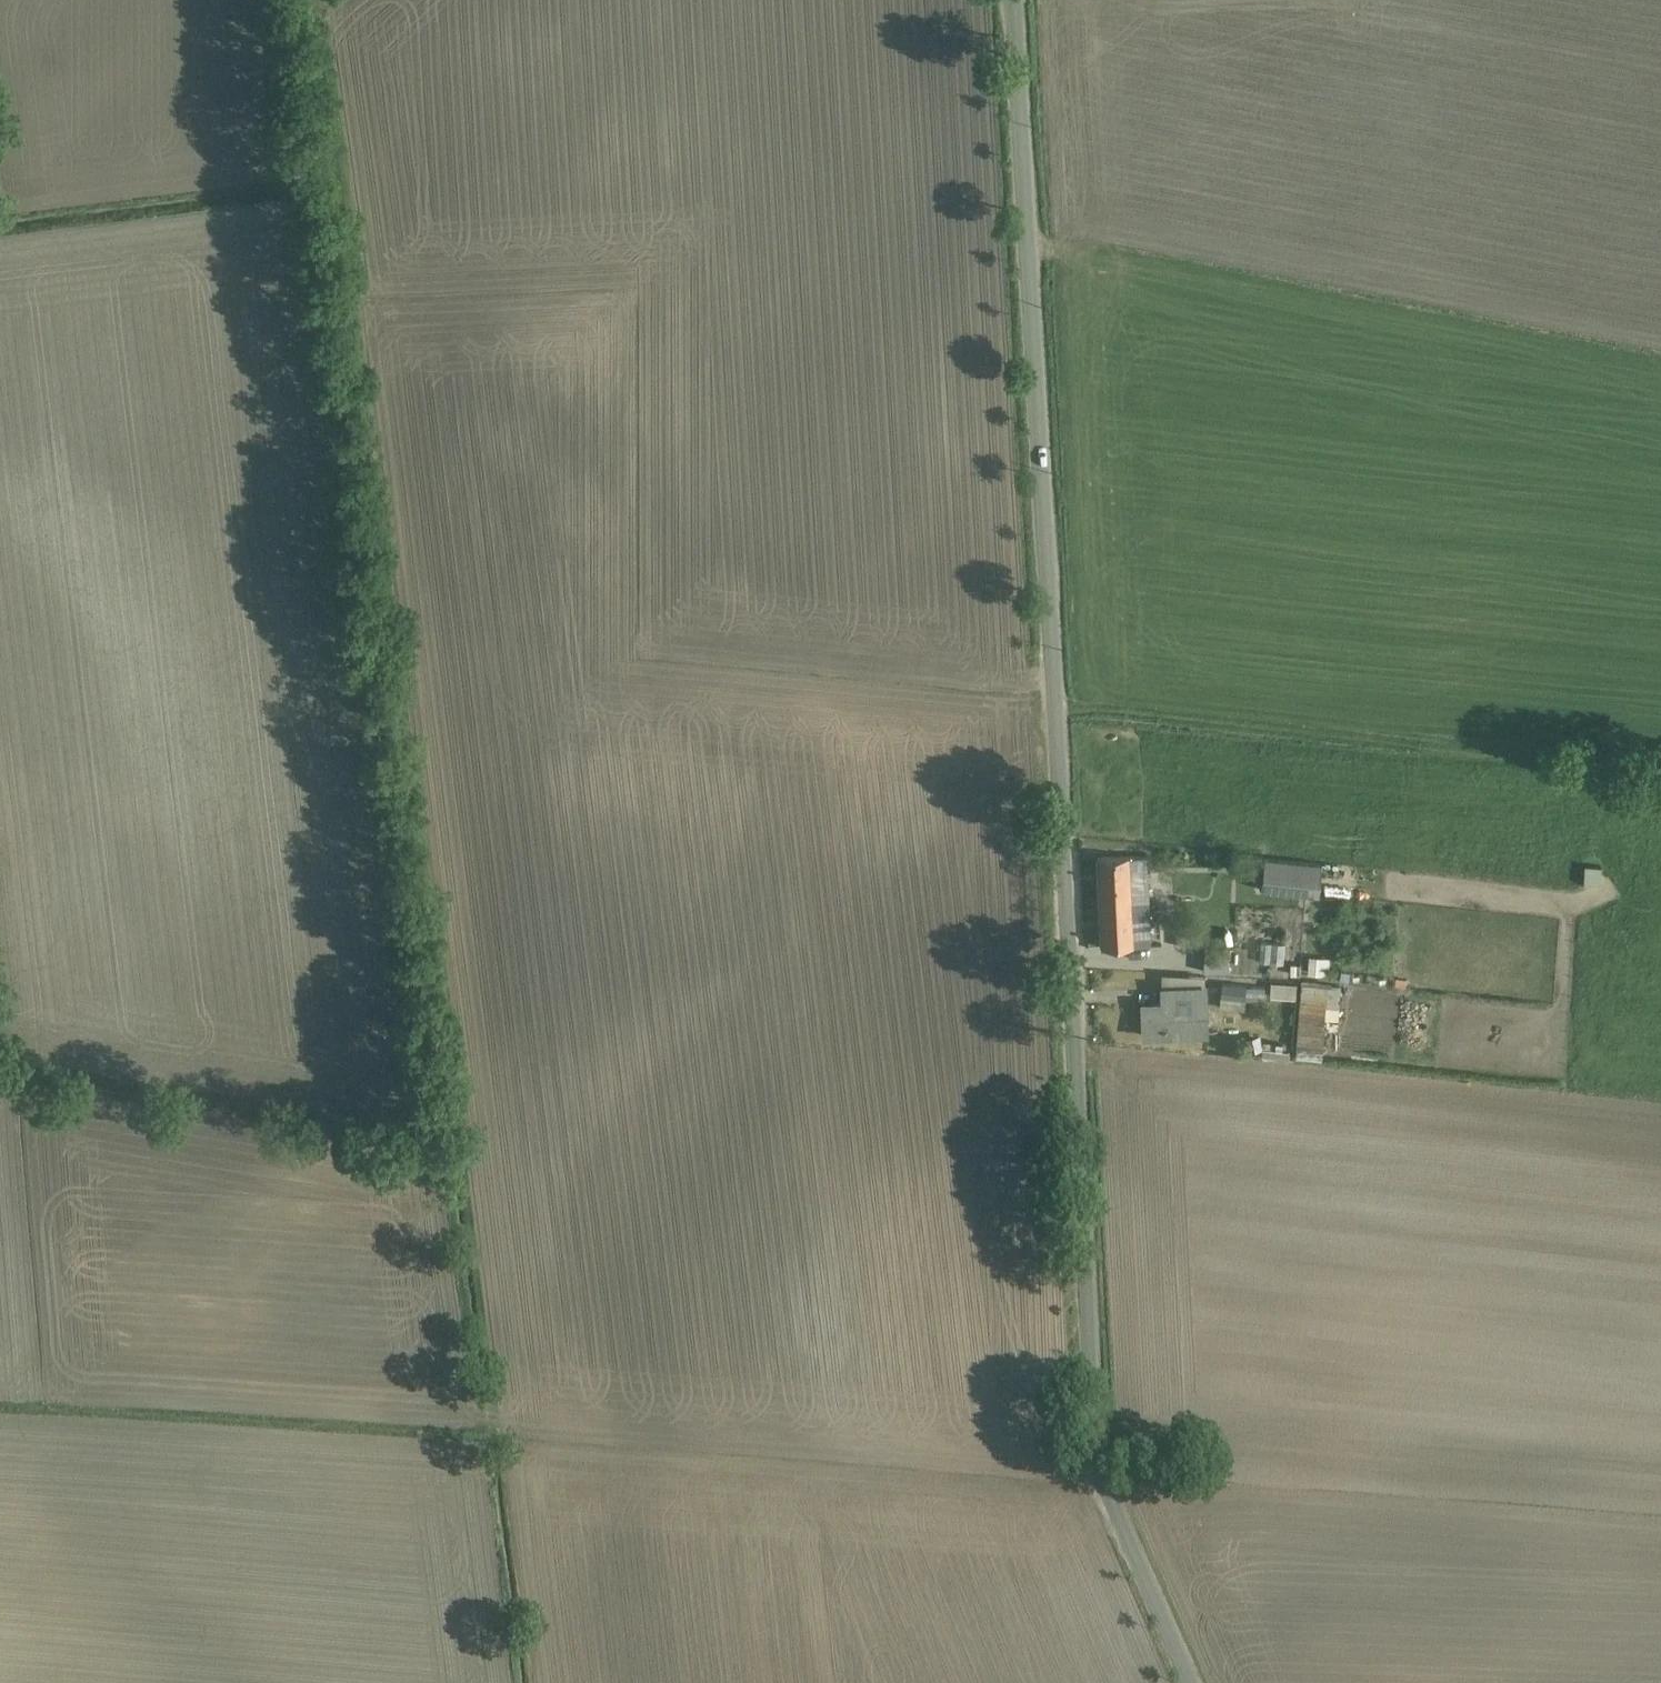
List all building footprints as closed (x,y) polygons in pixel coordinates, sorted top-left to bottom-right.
[(1098,858),(1099,906),(1150,904),(1149,856),(1098,858)] [(1320,865),(1318,865),(1221,856),(1220,871),(1260,874),(1258,900),(1316,905),(1320,865)] [(1609,877),(1609,862),(1592,862),(1592,877),(1609,877)] [(1100,947),(1151,946),(1150,904),(1099,906),(1100,947)] [(1209,939),(1179,934),(1176,956),(1206,961),(1209,939)] [(1269,935),(1268,964),(1288,965),(1290,936),(1269,935)] [(1313,967),(1335,968),(1336,949),(1314,948),(1313,967)] [(1298,978),(1271,978),(1271,998),(1298,998),(1298,978)] [(1144,1038),(1212,1036),(1211,985),(1162,986),(1163,1003),(1143,1003),(1144,1038)] [(1252,998),(1253,986),(1227,985),(1227,996),(1252,998)] [(1310,1000),(1301,1052),(1327,1057),(1336,1004),(1310,1000)] [(1267,1051),(1295,1053),(1296,1035),(1268,1034),(1267,1051)]
